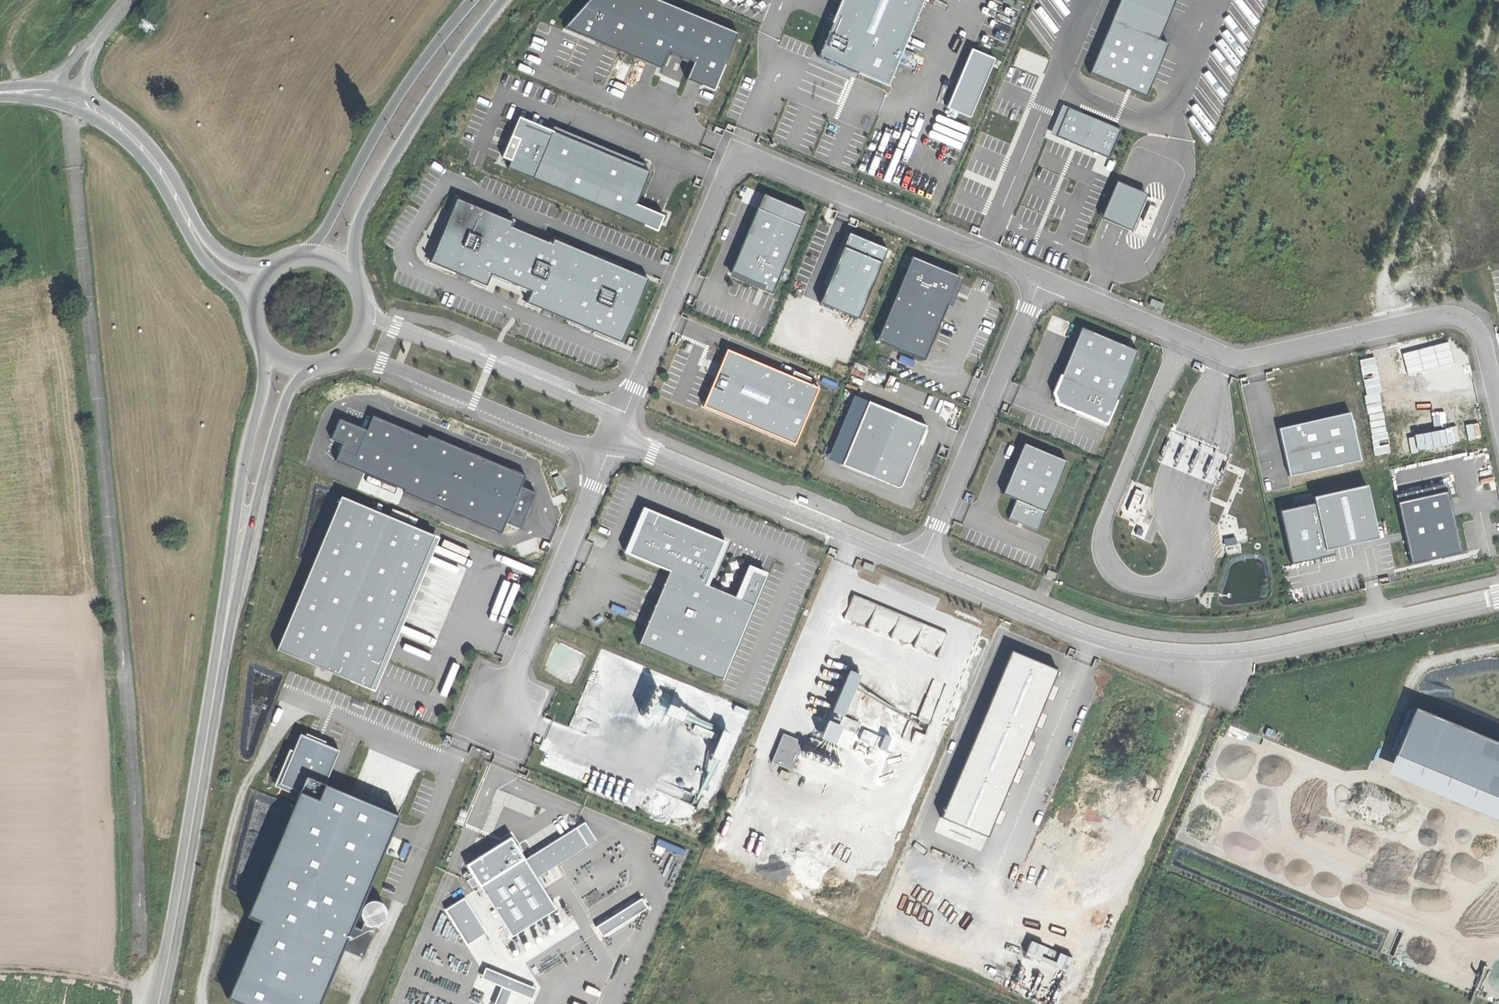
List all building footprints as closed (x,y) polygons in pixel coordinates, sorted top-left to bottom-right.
[(656,0),(592,0),(566,29),(661,68),(668,52),(696,63),(688,82),(695,84),(713,92),(715,93),(740,34),(656,0)] [(834,21),(822,51),(819,56),(850,69),(889,86),(925,0),(843,0),(834,21)] [(1091,72),(1144,94),(1165,44),(1157,41),(1174,0),(1121,0),(1091,72)] [(996,61),(972,51),(948,109),(972,119),(996,61)] [(1060,119),(1053,135),(1108,158),(1120,130),(1065,106),(1060,119)] [(549,129),(520,117),(502,159),(512,163),(510,168),(658,229),(661,224),(663,218),(636,207),(651,171),(646,169),(549,129)] [(1133,230),(1148,193),(1118,181),(1103,219),(1133,230)] [(514,223),(457,200),(432,262),(488,286),(492,274),(515,284),(534,292),(529,304),(622,342),(648,279),(555,241),(554,245),(512,228),(514,223)] [(802,227),(760,208),(732,274),(763,287),(774,292),(802,227)] [(884,243),(846,228),(842,237),(817,298),(855,313),(884,243)] [(958,279),(912,260),(878,342),(892,348),(924,361),(945,310),(958,279)] [(1107,424),(1109,425),(1140,353),(1084,329),(1060,384),(1057,393),(1062,405),(1107,424)] [(721,370),(705,411),(796,448),(818,392),(727,356),(721,370)] [(926,430),(869,406),(843,467),(900,492),(916,453),(926,430)] [(1350,415),(1281,431),(1291,477),(1360,462),(1350,415)] [(522,486),(527,474),(429,434),(427,438),(374,416),(368,430),(340,418),(332,438),(344,442),(337,460),(407,489),(406,491),(502,531),(506,521),(521,527),(528,510),(536,492),(522,486)] [(1434,443),(1449,441),(1447,426),(1432,429),(1434,443)] [(1022,442),(1002,492),(1015,497),(1006,519),(1020,525),(1039,532),(1068,461),(1022,442)] [(1400,498),(1413,559),(1462,548),(1448,487),(1400,498)] [(1317,506),(1282,513),(1293,563),(1293,564),(1329,556),(1328,552),(1381,540),(1377,524),(1369,488),(1315,500),(1317,506)] [(340,496),(276,650),(376,691),(393,648),(439,537),(340,496)] [(727,543),(642,507),(628,541),(622,555),(669,574),(666,581),(639,645),(722,680),(768,573),(750,566),(737,598),(708,586),(727,543)] [(853,595),(845,618),(875,628),(881,612),(886,614),(888,608),(853,595)] [(1013,653),(948,810),(993,829),(1058,672),(1013,653)] [(859,675),(849,670),(831,712),(835,714),(831,722),(827,721),(820,739),(835,743),(841,730),(857,735),(862,723),(845,716),(859,675)] [(1417,711),(1397,758),(1498,801),(1498,745),(1417,711)] [(719,758),(730,733),(723,729),(712,755),(719,758)] [(228,996),(247,1003),(317,1003),(398,814),(334,786),(328,784),(343,748),(338,746),(310,734),(304,732),(281,784),(301,792),(248,916),(260,921),(228,996)] [(773,762),(793,769),(804,739),(784,732),(773,762)] [(489,852),(467,865),(511,935),(554,909),(535,879),(596,841),(585,822),(524,859),(511,838),(489,852)] [(487,932),(465,898),(446,910),(468,944),(487,932)] [(646,907),(641,899),(596,926),(601,935),(646,907)] [(486,968),(481,978),(501,986),(494,1003),(507,1003),(511,992),(530,1000),(535,988),(486,968)]
